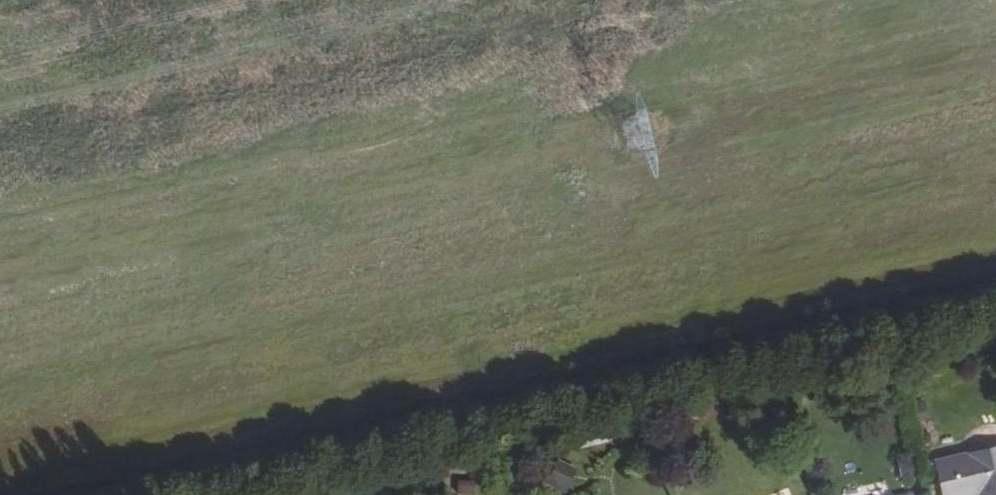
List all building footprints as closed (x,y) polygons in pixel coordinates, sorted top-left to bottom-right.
[(633,426),(619,433),(624,442),(638,436),(633,426)] [(966,458),(965,456),(936,462),(943,494),(995,494),(995,451),(966,458)] [(557,457),(547,482),(565,489),(575,464),(557,457)] [(894,494),(889,494),(888,492),(884,487),(879,487),(852,493),(852,494),(894,494)]
